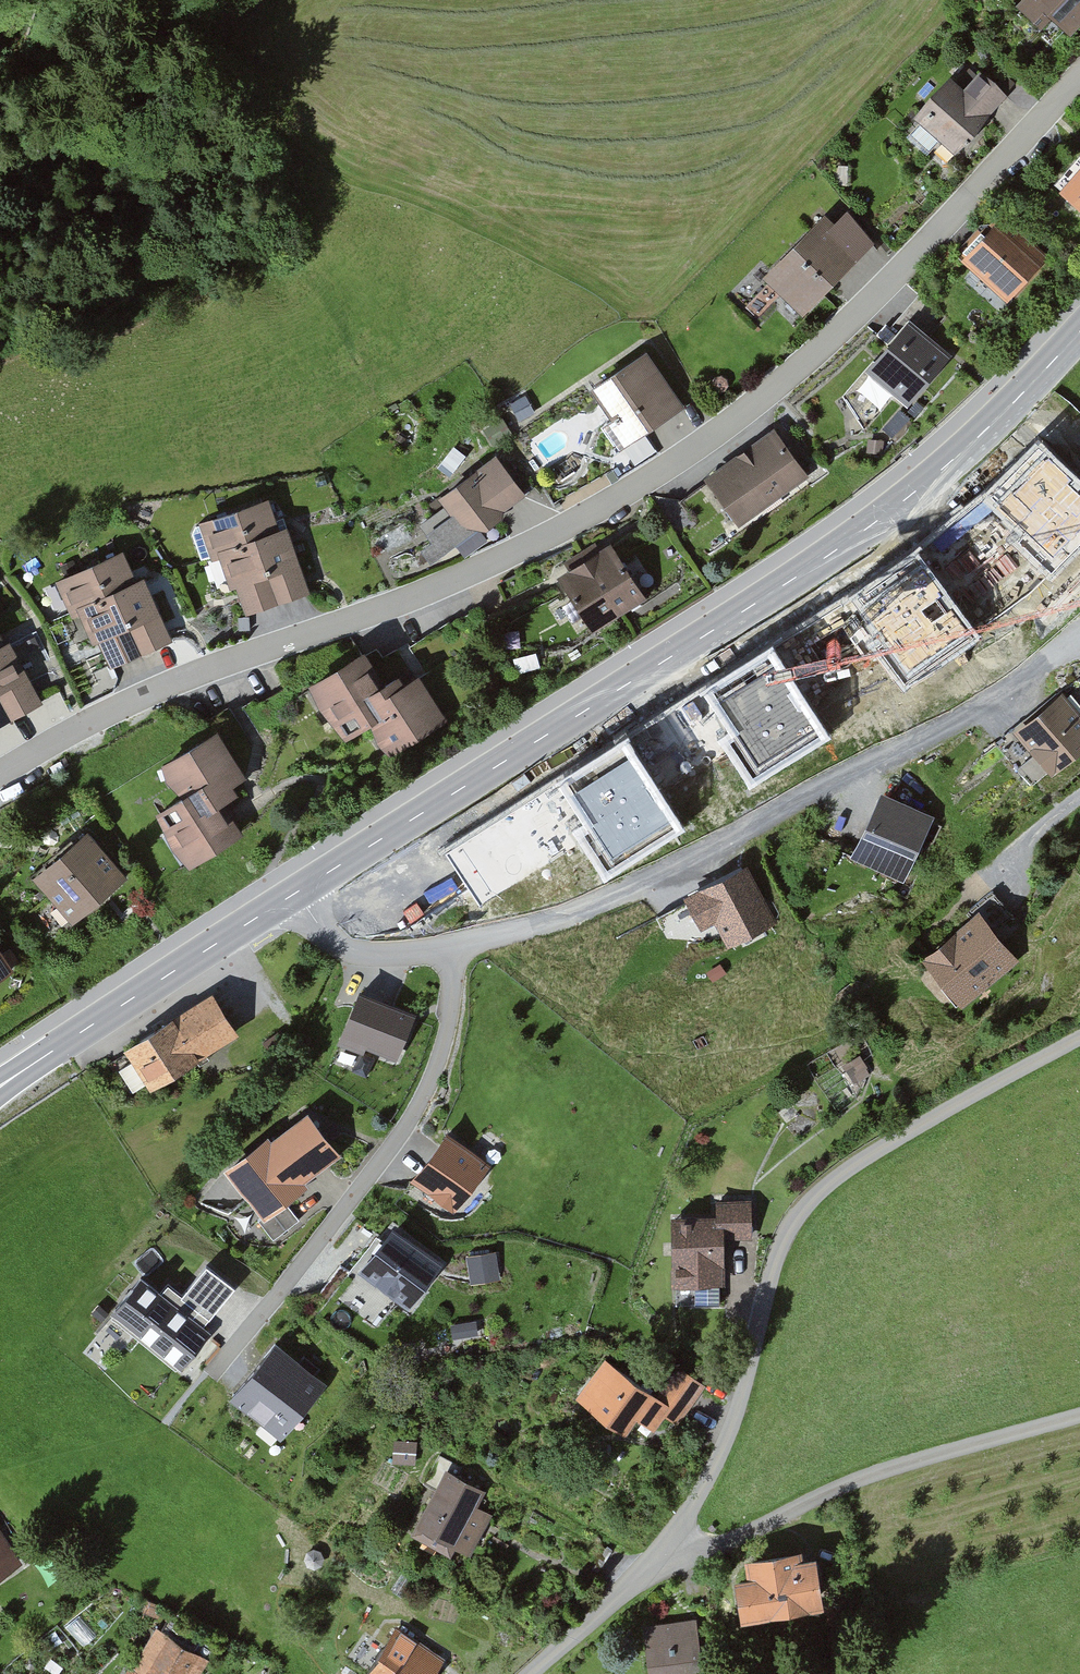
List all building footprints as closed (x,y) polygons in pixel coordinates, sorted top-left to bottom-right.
[(1016,6),(1041,30),(1051,19),(1071,38),(1079,28),(1079,0),(1022,0),(1016,6)] [(1009,97),(981,71),(963,91),(951,79),(914,120),(919,124),(910,135),(930,152),(939,141),(956,156),(1009,97)] [(1054,186),(1079,209),(1079,156),(1054,186)] [(833,225),(824,216),(762,280),(803,317),(873,244),(847,213),(833,225)] [(1000,218),(960,263),(1007,304),(1047,259),(1000,218)] [(920,293),(889,329),(897,336),(908,322),(918,330),(938,307),(920,293)] [(918,330),(908,322),(897,336),(889,329),(885,326),(877,336),(888,346),(875,361),(873,360),(843,396),(865,427),(893,394),(908,407),(950,357),(918,330)] [(647,351),(591,390),(612,421),(601,429),(620,456),(688,409),(647,351)] [(721,376),(715,377),(711,383),(712,389),(717,393),(724,392),(729,387),(727,380),(721,376)] [(525,396),(510,404),(520,422),(534,414),(525,396)] [(899,411),(882,430),(892,439),(910,420),(899,411)] [(502,419),(483,430),(493,446),(511,435),(502,419)] [(773,430),(705,480),(707,483),(739,526),(807,477),(773,430)] [(399,434),(395,439),(403,444),(406,440),(399,434)] [(883,442),(867,441),(866,454),(882,455),(883,442)] [(985,503),(1021,536),(1014,544),(1021,551),(1058,585),(1079,562),(1079,481),(1040,444),(985,503)] [(495,456),(437,500),(442,507),(418,526),(433,544),(422,552),(431,565),(455,546),(464,558),(486,541),(479,532),(526,496),(495,456)] [(739,526),(707,483),(680,502),(712,546),(739,526)] [(270,501),(196,526),(192,534),(200,560),(209,557),(287,530),(283,517),(276,520),(270,501)] [(287,530),(209,557),(211,562),(220,560),(231,592),(236,590),(245,615),(309,594),(287,530)] [(595,543),(577,554),(617,617),(645,600),(610,545),(600,551),(595,543)] [(916,550),(851,598),(880,637),(871,643),(877,652),(907,692),(981,639),(916,550)] [(122,552),(55,582),(69,613),(77,609),(136,583),(122,552)] [(617,617),(577,554),(562,563),(569,573),(558,579),(592,633),(617,617)] [(136,583),(77,609),(93,646),(99,644),(110,669),(171,642),(144,580),(136,583)] [(0,649),(0,728),(42,706),(10,643),(6,646),(0,649)] [(772,647),(704,690),(730,731),(722,737),(727,746),(754,788),(831,739),(772,647)] [(536,653),(514,660),(518,675),(540,668),(536,653)] [(364,657),(311,689),(343,741),(371,725),(390,757),(446,723),(419,677),(406,685),(400,675),(382,686),(364,657)] [(1014,733),(1033,756),(1017,770),(1031,787),(1047,772),(1052,778),(1079,755),(1079,712),(1063,692),(1014,733)] [(214,733),(159,767),(180,800),(156,815),(190,870),(243,837),(234,822),(226,827),(217,811),(239,797),(234,789),(248,780),(226,744),(218,731),(214,733)] [(1033,756),(1014,733),(997,747),(1017,770),(1033,756)] [(627,740),(559,783),(585,825),(577,830),(582,839),(609,882),(686,833),(627,740)] [(585,825),(559,783),(449,853),(481,903),(582,839),(577,830),(585,825)] [(933,818),(881,795),(852,859),(905,883),(933,818)] [(88,834),(33,881),(72,926),(127,880),(88,834)] [(745,867),(684,899),(687,904),(701,931),(715,924),(728,949),(775,925),(745,867)] [(978,914),(994,933),(1012,917),(991,891),(972,908),(978,914)] [(701,931),(687,904),(657,919),(666,938),(682,940),(701,931)] [(978,914),(921,960),(960,1008),(1017,961),(994,933),(978,914)] [(0,951),(0,983),(15,973),(0,951)] [(721,964),(707,973),(713,982),(727,974),(721,964)] [(416,1017),(358,993),(336,1045),(338,1046),(363,1056),(366,1049),(397,1062),(415,1020),(416,1017)] [(212,997),(122,1053),(129,1064),(117,1072),(132,1096),(145,1088),(150,1095),(199,1065),(196,1061),(236,1036),(212,997)] [(278,1032),(262,1044),(269,1053),(285,1042),(278,1032)] [(860,1056),(844,1067),(854,1084),(869,1075),(866,1070),(868,1069),(860,1056)] [(268,1140),(225,1173),(265,1225),(288,1207),(310,1190),(305,1184),(339,1158),(308,1117),(271,1145),(268,1140)] [(447,1136),(412,1183),(455,1214),(490,1167),(447,1136)] [(714,1219),(671,1219),(672,1288),(724,1288),(723,1240),(750,1240),(750,1203),(713,1203),(714,1219)] [(299,1221),(288,1207),(265,1225),(262,1227),(274,1242),(299,1221)] [(446,1263),(396,1227),(384,1242),(361,1274),(368,1279),(411,1310),(446,1263)] [(341,1268),(323,1293),(345,1310),(368,1279),(361,1274),(384,1242),(376,1237),(349,1274),(341,1268)] [(495,1253),(467,1258),(472,1286),(500,1281),(495,1253)] [(207,1269),(182,1299),(209,1320),(233,1291),(207,1269)] [(142,1280),(111,1317),(180,1373),(212,1335),(203,1328),(209,1320),(182,1299),(168,1287),(161,1296),(142,1280)] [(99,1306),(91,1314),(100,1323),(108,1315),(99,1306)] [(477,1322),(450,1327),(452,1340),(479,1336),(477,1322)] [(326,1388),(276,1347),(231,1402),(281,1443),(326,1388)] [(603,1362),(576,1400),(625,1434),(635,1420),(656,1435),(672,1411),(653,1397),(603,1362)] [(673,1367),(653,1397),(672,1411),(684,1418),(704,1388),(673,1367)] [(394,1441),(393,1465),(416,1466),(418,1443),(394,1441)] [(435,1491),(411,1537),(450,1557),(454,1550),(472,1559),(494,1517),(478,1509),(486,1493),(457,1478),(463,1467),(438,1455),(423,1485),(435,1491)] [(0,1531),(0,1581),(22,1567),(0,1531)] [(314,1550),(307,1553),(303,1561),(306,1568),(314,1571),(322,1567),(324,1560),(321,1553),(314,1550)] [(748,1584),(735,1586),(742,1627),(825,1612),(815,1560),(802,1563),(801,1555),(744,1565),(748,1584)] [(390,1590),(402,1598),(415,1579),(403,1572),(390,1590)] [(146,1600),(141,1612),(158,1618),(162,1607),(146,1600)] [(694,1623),(644,1628),(649,1673),(700,1673),(694,1623)] [(367,1673),(431,1673),(441,1661),(398,1631),(367,1673)] [(129,1673),(201,1673),(208,1662),(152,1632),(129,1673)]
